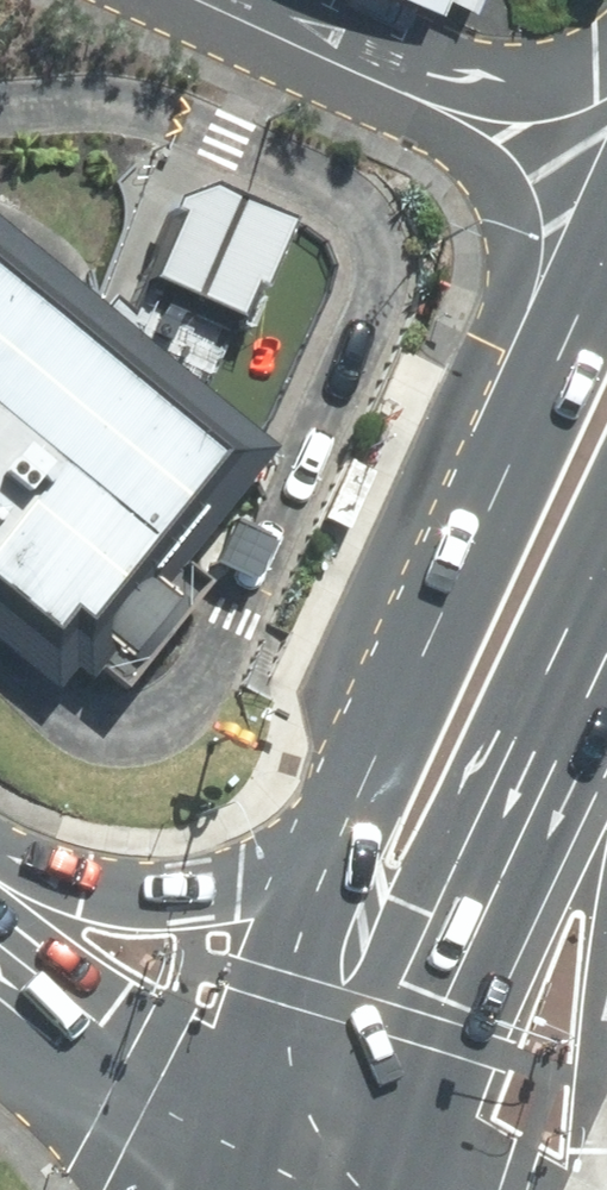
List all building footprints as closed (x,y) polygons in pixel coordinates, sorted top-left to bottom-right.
[(458,10),(463,0),(436,0),(458,10)] [(65,694),(82,670),(95,681),(107,668),(131,688),(198,603),(217,579),(195,561),(255,491),(283,446),(266,427),(305,347),(339,266),(326,243),(299,221),(222,185),(186,195),(162,250),(138,314),(119,297),(109,304),(0,215),(0,640),(65,694)] [(381,474),(359,463),(331,519),(352,530),(381,474)]
